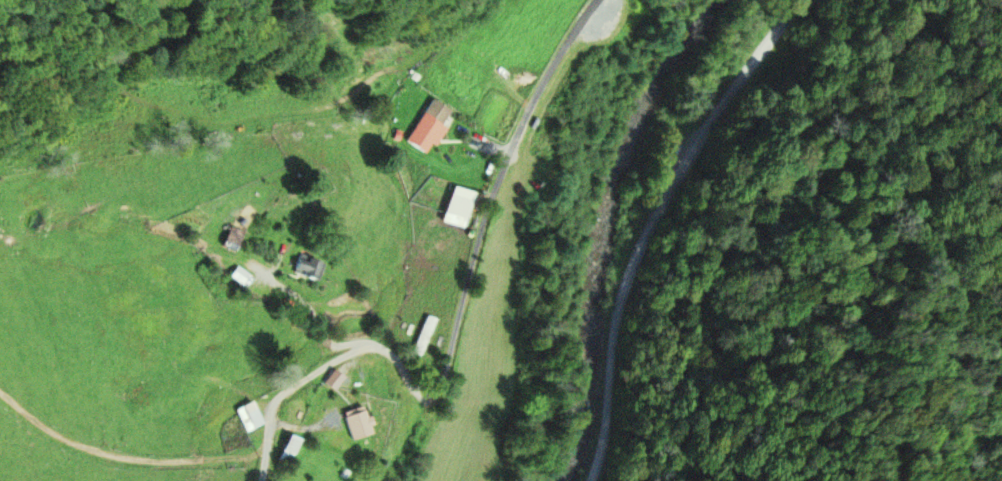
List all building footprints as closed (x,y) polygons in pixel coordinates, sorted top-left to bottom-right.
[(453,113),(432,99),(405,141),(426,156),(453,113)] [(472,191),(451,185),(441,222),(462,228),(472,191)] [(223,239),(234,245),(242,232),(231,226),(223,239)] [(316,281),(324,263),(300,253),(292,271),(316,281)] [(413,354),(421,357),(435,319),(426,316),(413,354)] [(344,377),(333,370),(324,383),(335,390),(344,377)] [(236,408),(245,432),(262,425),(253,401),(236,408)] [(365,407),(344,410),(348,438),(370,435),(365,407)] [(288,463),(298,439),(287,435),(278,459),(288,463)]
